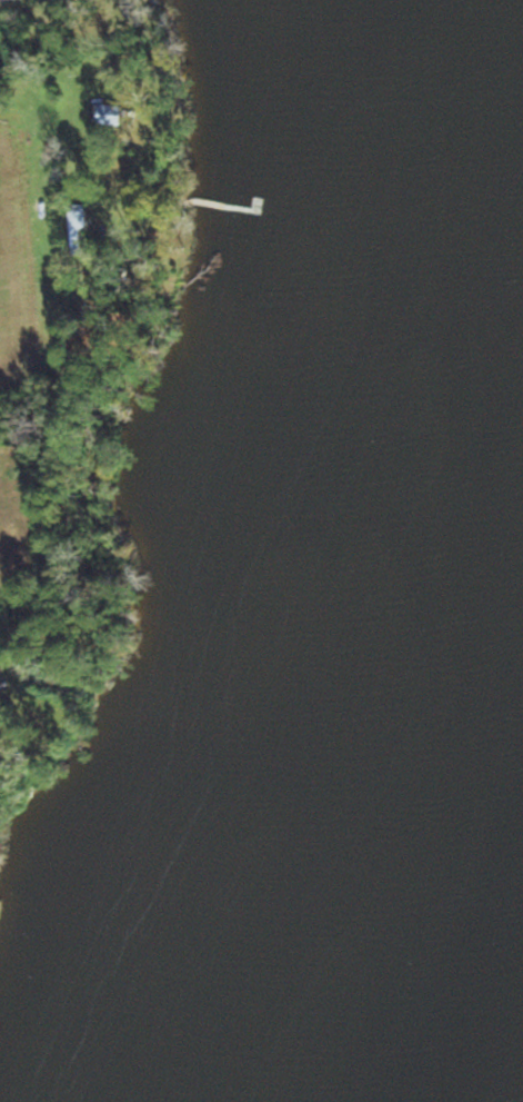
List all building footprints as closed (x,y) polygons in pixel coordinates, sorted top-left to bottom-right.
[(94,124),(132,124),(132,106),(94,106),(94,124)] [(90,228),(89,204),(73,204),(74,255),(85,255),(84,228),(90,228)]
